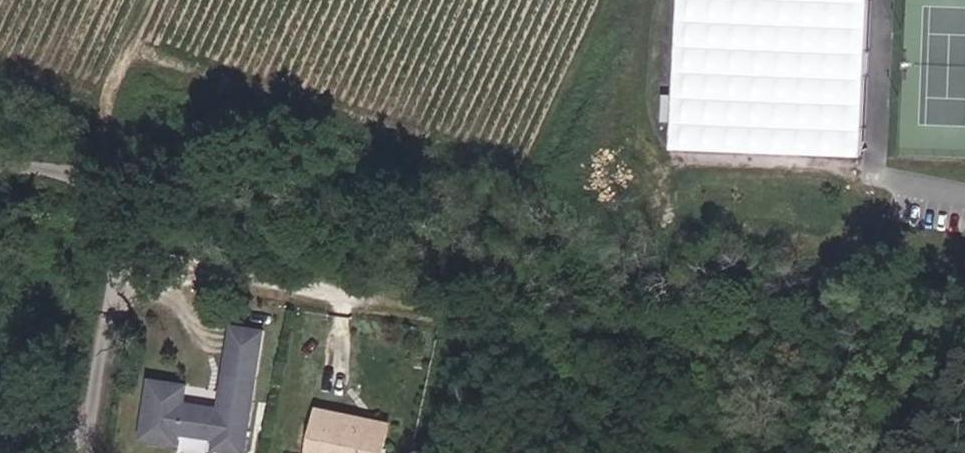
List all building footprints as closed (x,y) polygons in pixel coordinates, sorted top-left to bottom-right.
[(683,144),(870,152),(876,0),(689,0),(683,144)] [(268,328),(235,323),(223,404),(191,399),(194,380),(154,374),(144,435),(183,441),(185,430),(219,435),(218,445),(250,450),(268,328)] [(383,424),(366,421),(365,425),(329,418),(330,414),(293,408),(285,452),(377,452),(383,424)] [(33,450),(0,444),(0,452),(33,452),(33,450)]
